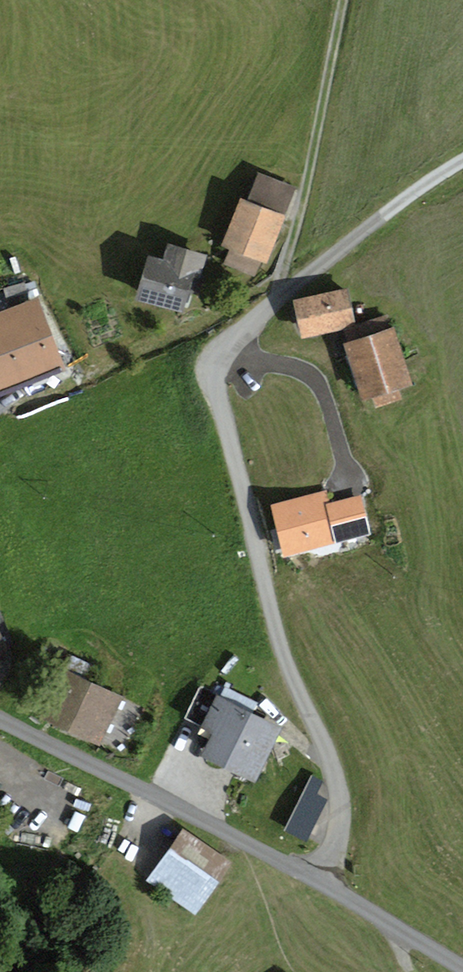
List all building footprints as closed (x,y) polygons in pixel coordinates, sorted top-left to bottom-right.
[(241,197),(221,246),(230,250),(224,264),(255,276),(262,260),(267,262),(297,187),(259,172),(248,200),(241,197)] [(163,258),(147,254),(135,299),(185,312),(190,292),(197,294),(208,253),(167,243),(163,258)] [(347,286),(292,299),(301,338),(356,325),(347,286)] [(0,311),(0,396),(67,369),(38,296),(0,311)] [(395,327),(344,344),(362,399),(413,383),(395,327)] [(11,655),(0,629),(0,660),(11,655)] [(69,653),(39,716),(122,755),(145,707),(94,683),(101,668),(69,653)] [(220,696),(201,687),(184,720),(211,733),(201,755),(256,782),(283,728),(251,712),(256,702),(225,686),(220,696)] [(328,808),(294,801),(287,840),(321,846),(328,808)] [(233,864),(183,828),(146,881),(195,916),(233,864)]
